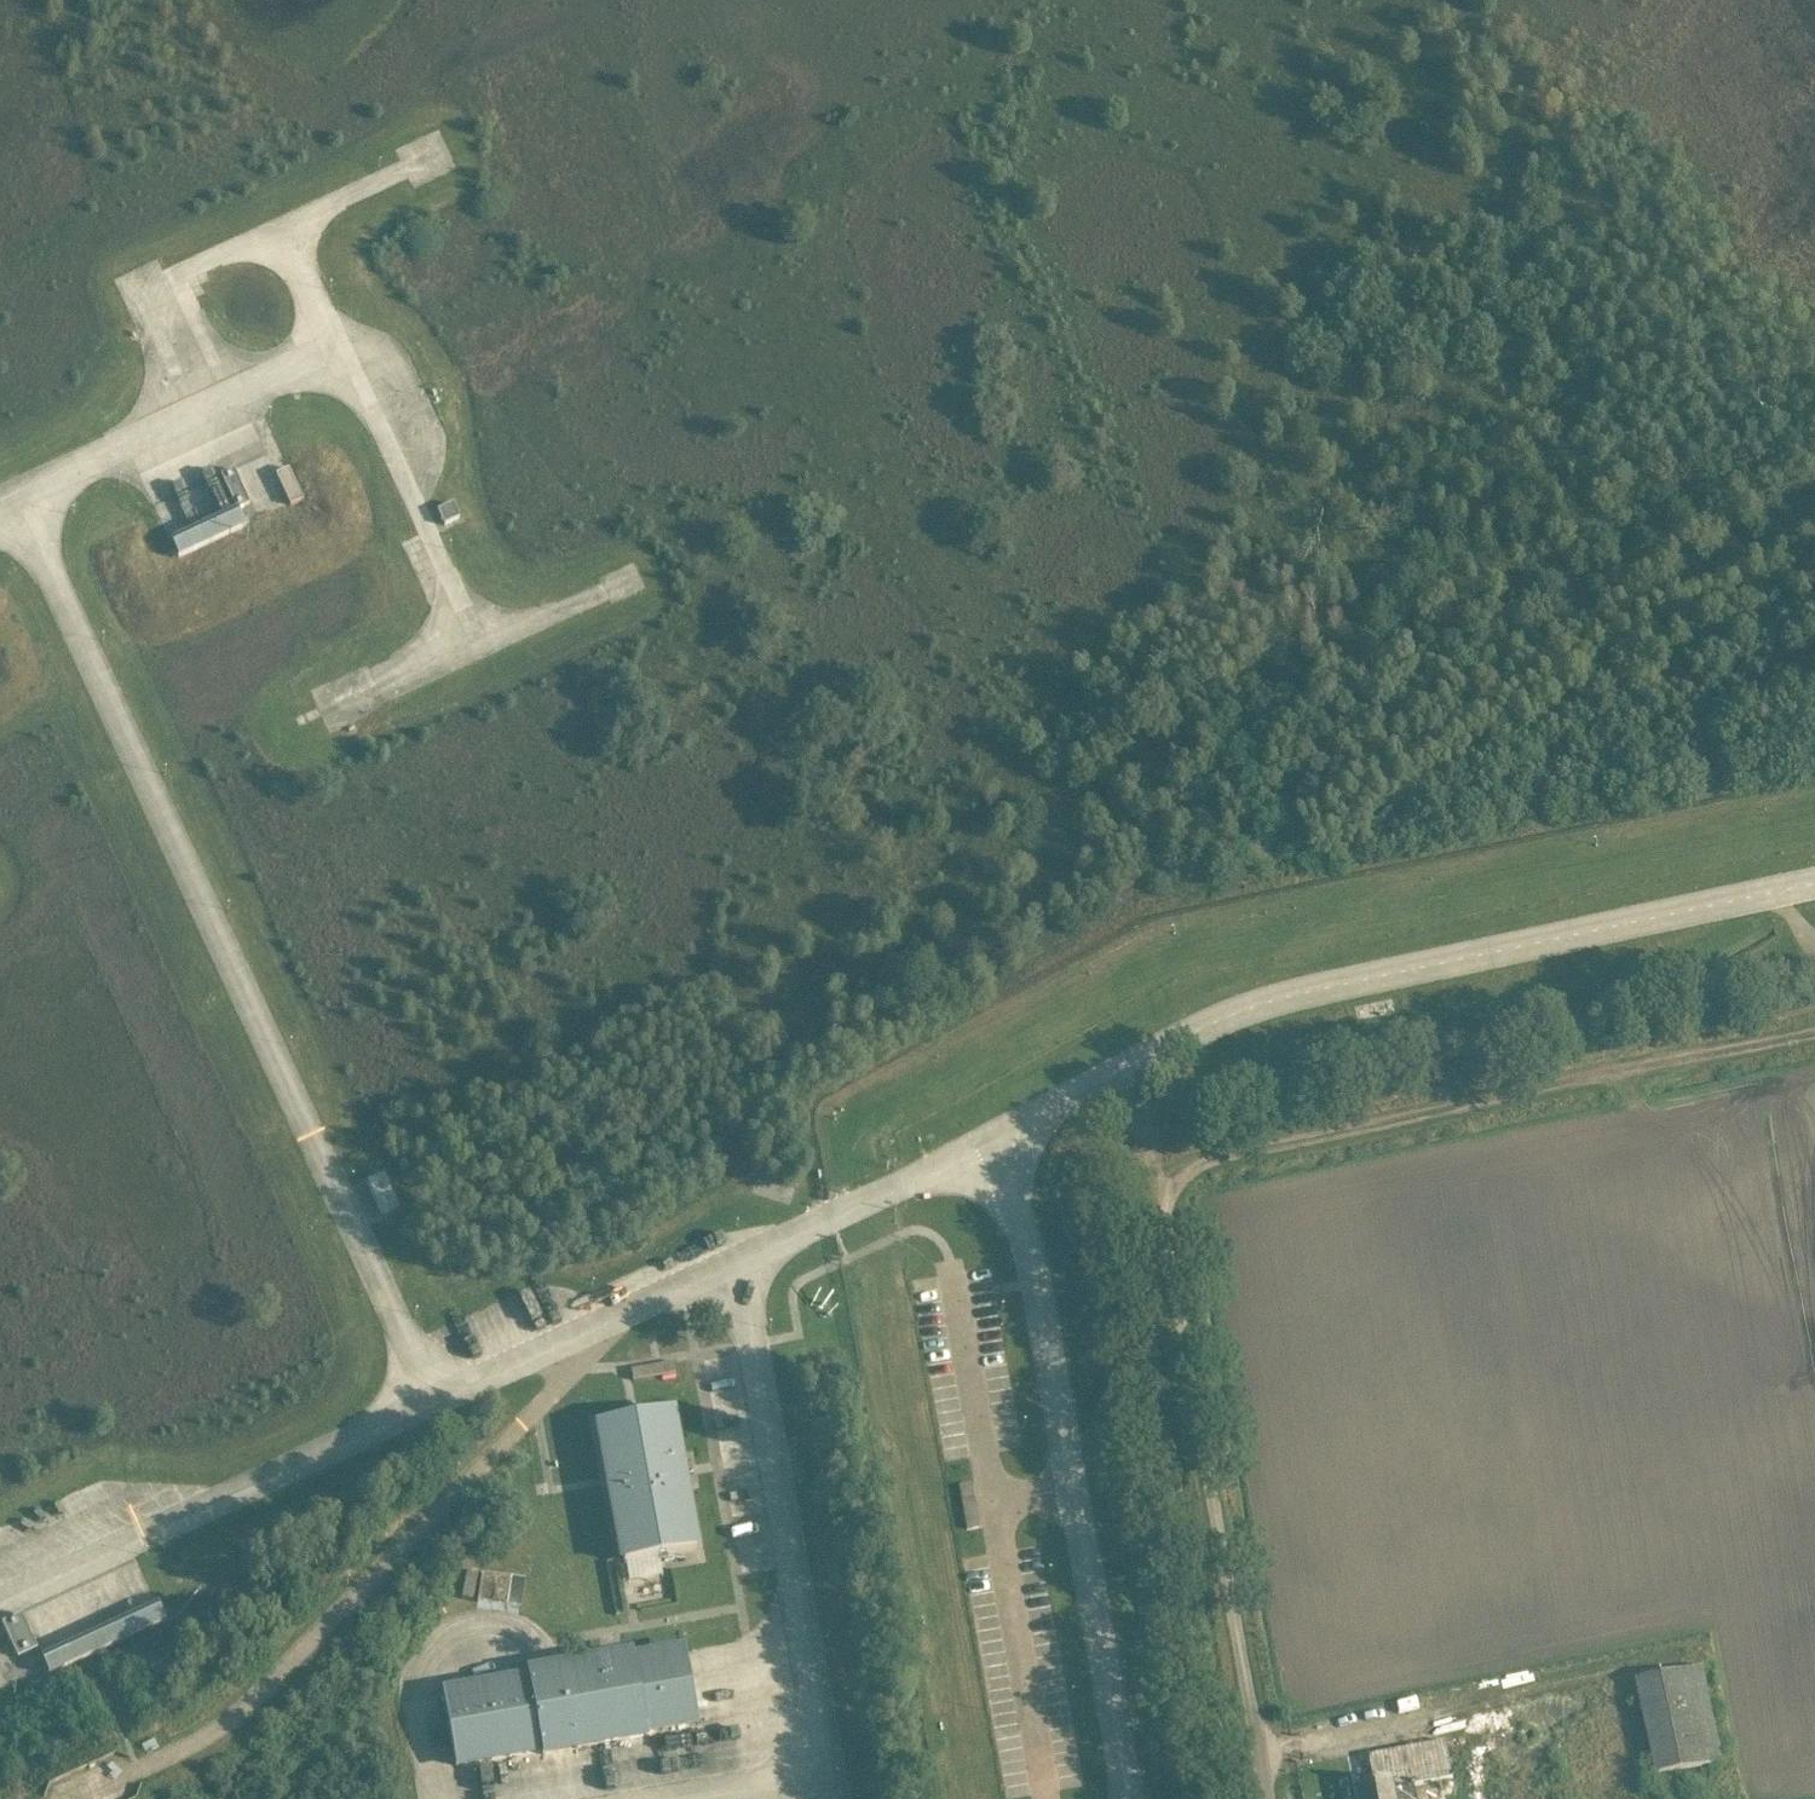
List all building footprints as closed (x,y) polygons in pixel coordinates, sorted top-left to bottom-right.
[(276,475),(287,499),(290,506),(304,500),(289,468),(276,475)] [(234,470),(221,476),(237,511),(250,505),(234,470)] [(445,526),(460,519),(453,504),(438,511),(445,526)] [(382,1215),(399,1207),(384,1174),(367,1182),(382,1215)] [(663,1577),(660,1558),(695,1551),(683,1483),(690,1481),(686,1462),(679,1463),(670,1412),(599,1424),(624,1564),(626,1564),(629,1583),(663,1577)] [(482,1574),(478,1603),(521,1609),(525,1581),(482,1574)] [(37,1649),(22,1615),(2,1624),(18,1658),(37,1649)] [(698,1723),(698,1721),(686,1723),(673,1655),(686,1653),(685,1652),(634,1661),(633,1657),(625,1658),(528,1676),(529,1680),(443,1695),(456,1766),(542,1751),(542,1755),(648,1736),(647,1732),(698,1723)] [(1703,1668),(1636,1682),(1657,1777),(1724,1763),(1703,1668)] [(1394,1752),(1370,1757),(1376,1785),(1361,1788),(1363,1798),(1396,1798),(1394,1790),(1453,1778),(1446,1742),(1394,1752)]
